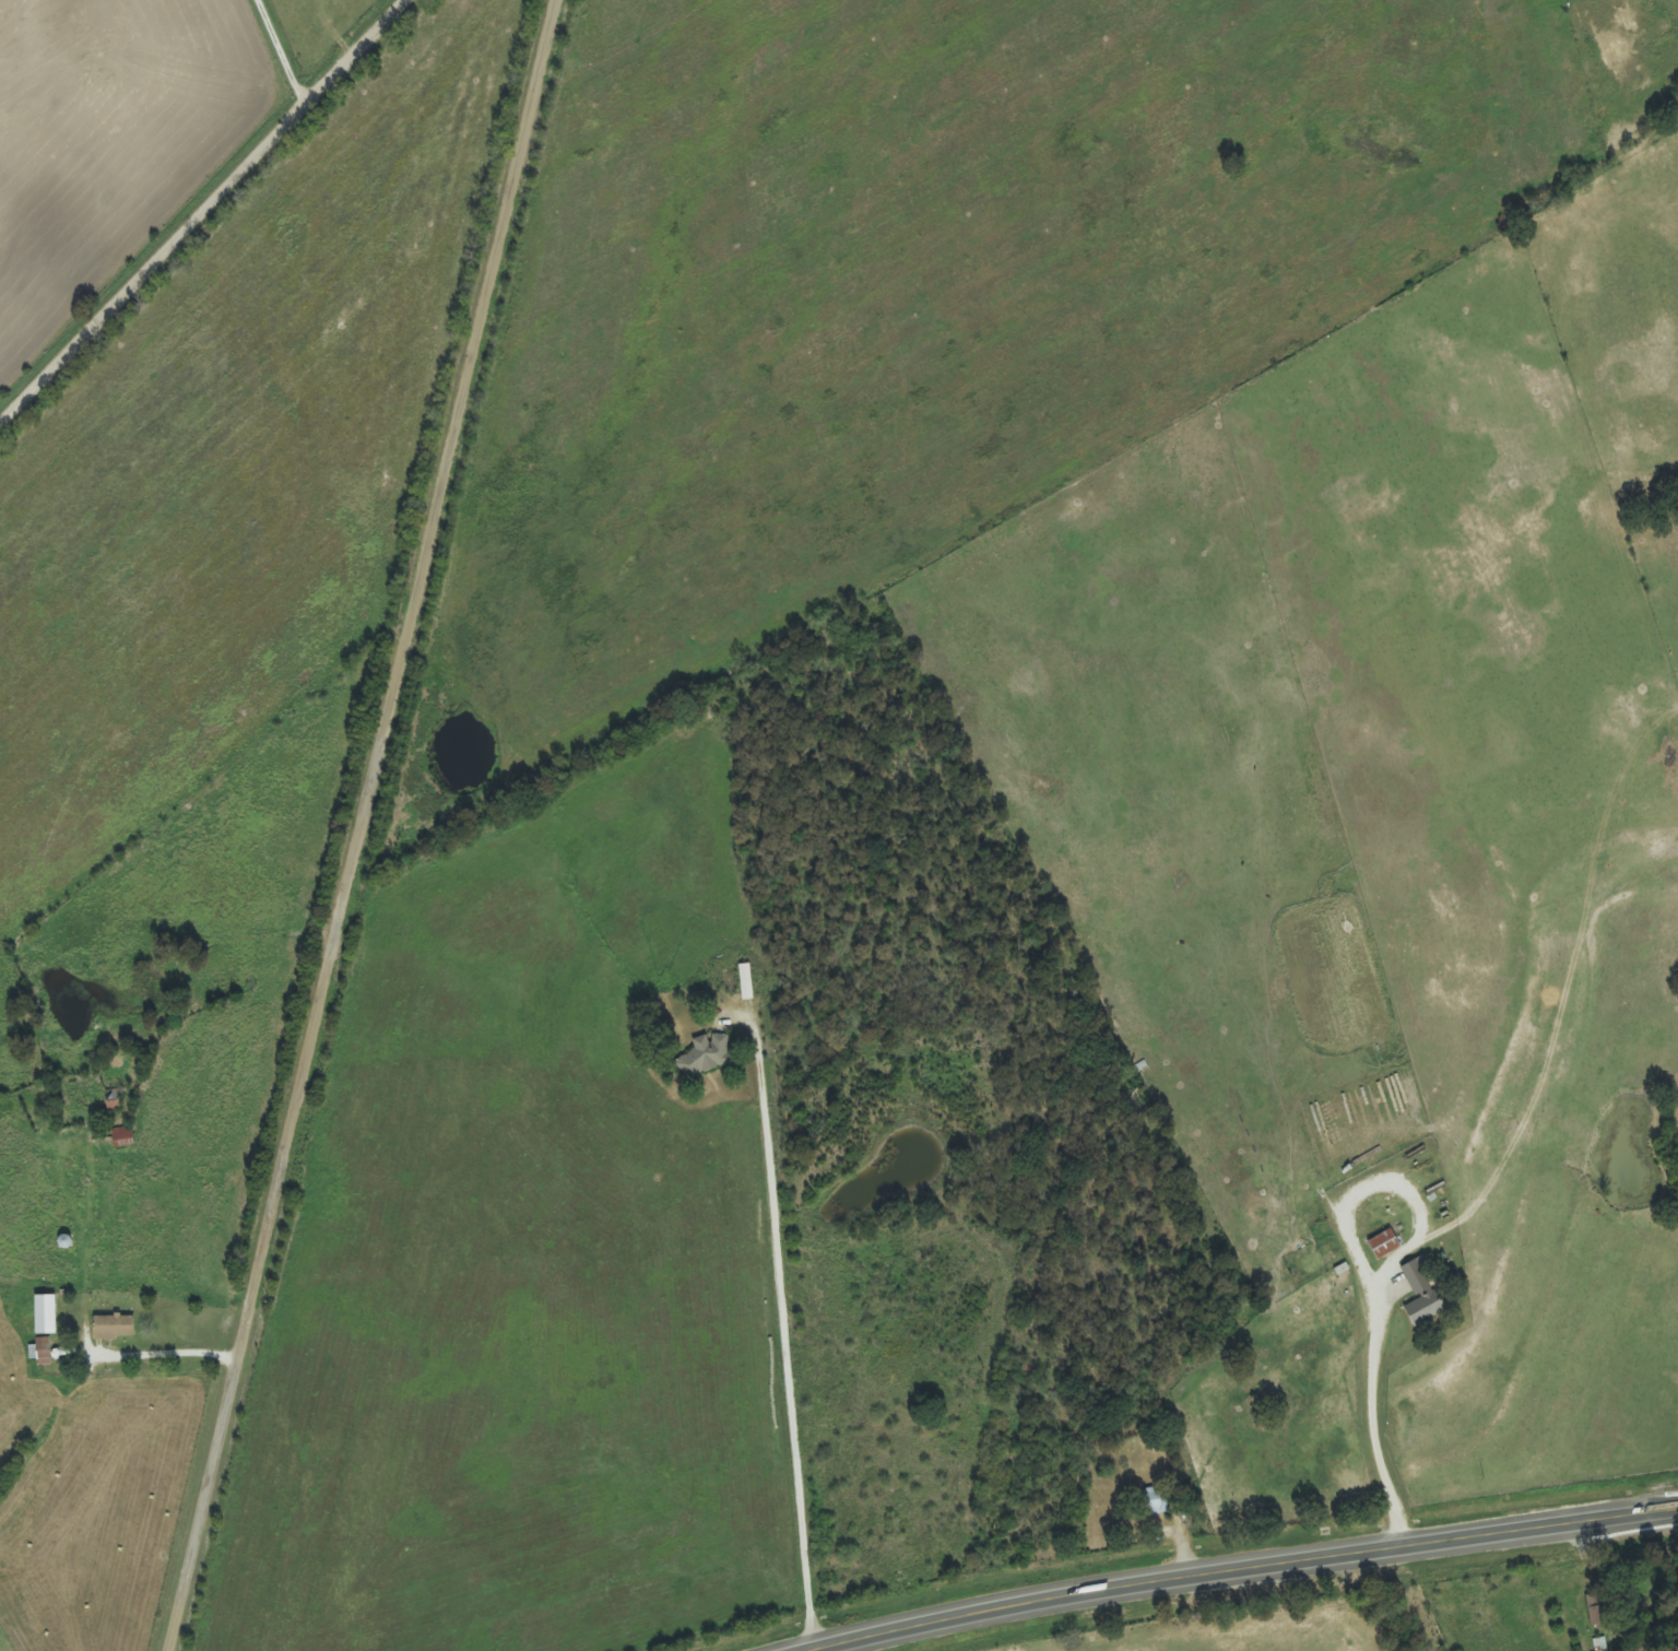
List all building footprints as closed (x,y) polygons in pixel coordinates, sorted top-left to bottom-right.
[(740,1001),(752,1000),(748,964),(737,966),(740,1001)] [(684,1083),(732,1061),(720,1035),(708,1040),(706,1035),(690,1042),(694,1051),(674,1060),(684,1083)] [(103,1103),(108,1116),(121,1112),(116,1098),(103,1103)] [(1377,1261),(1400,1248),(1389,1230),(1366,1243),(1377,1261)] [(1414,1301),(1401,1306),(1410,1328),(1443,1315),(1425,1271),(1428,1270),(1423,1257),(1400,1266),(1414,1301)] [(53,1335),(52,1296),(31,1296),(32,1335),(53,1335)] [(132,1339),(132,1316),(91,1317),(92,1340),(132,1339)] [(1146,1515),(1170,1513),(1168,1489),(1143,1492),(1146,1515)]
